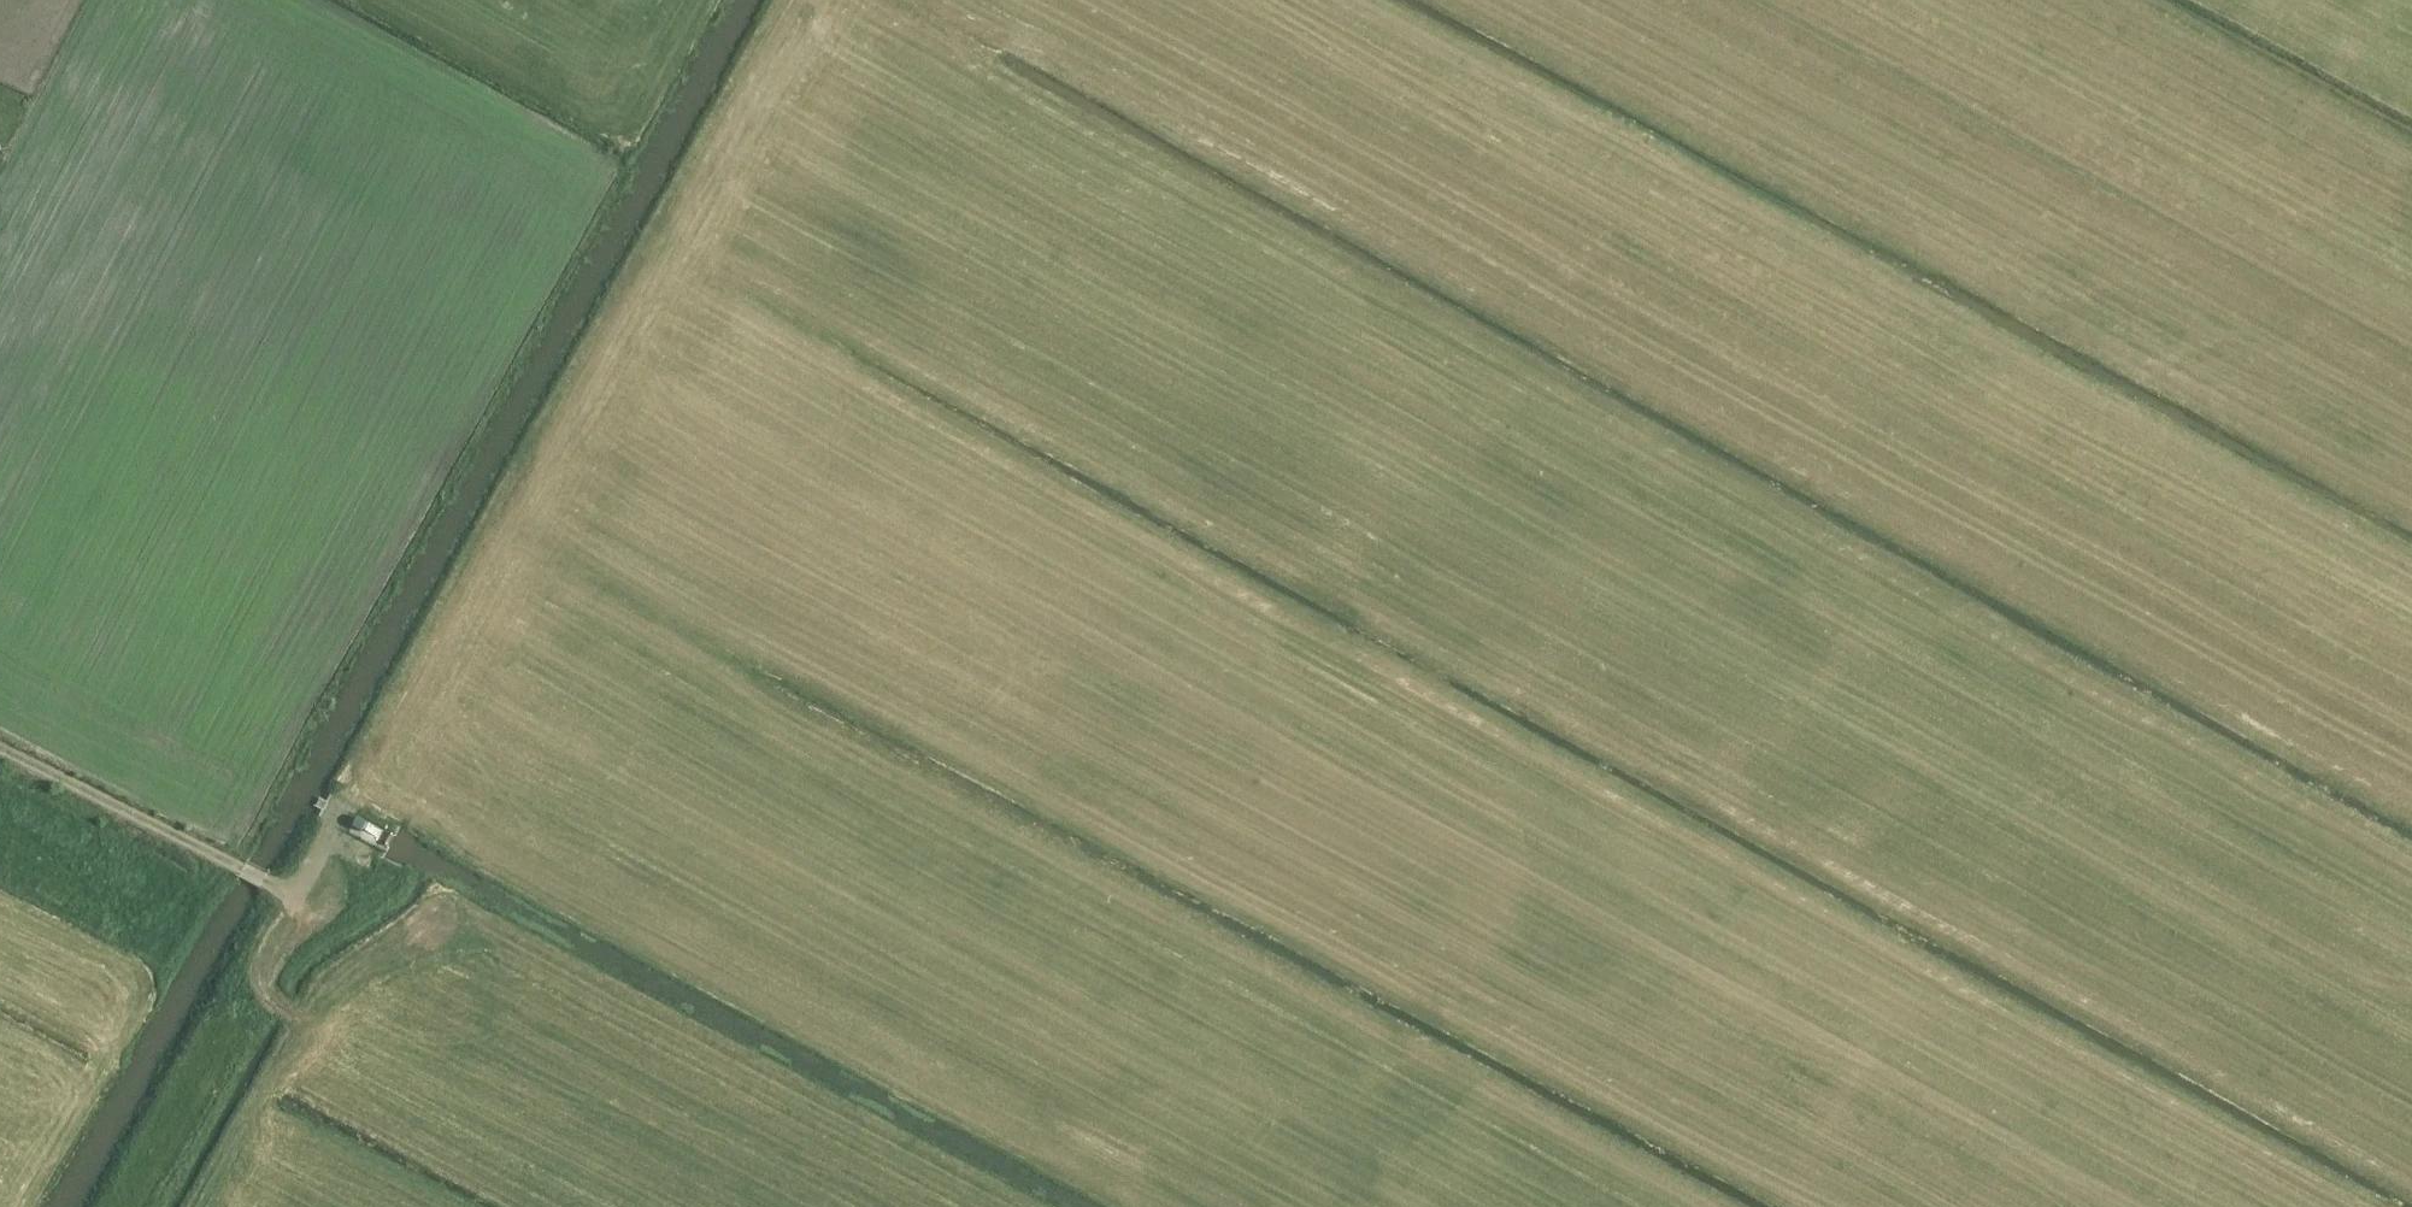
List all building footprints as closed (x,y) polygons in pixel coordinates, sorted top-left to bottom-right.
[(373,804),(367,826),(388,833),(395,810),(373,804)]
